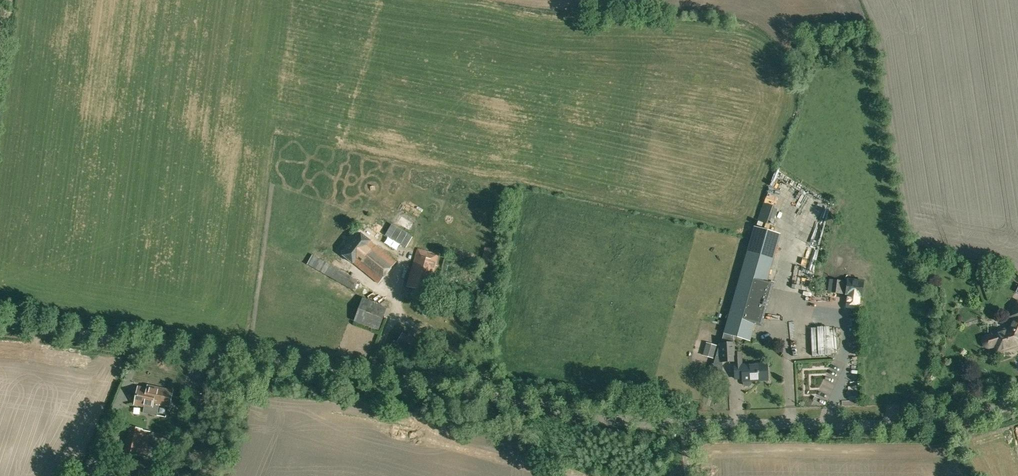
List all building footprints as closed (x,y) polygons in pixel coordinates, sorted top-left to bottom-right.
[(773,225),(779,208),(764,203),(758,220),(773,225)] [(413,240),(394,224),(386,234),(405,249),(413,240)] [(753,227),(724,333),(725,333),(744,338),(748,323),(760,326),(772,283),(761,279),(764,266),(773,233),(753,227)] [(378,283),(396,262),(361,233),(342,255),(352,264),(349,268),(357,275),(361,269),(378,283)] [(428,292),(438,254),(418,248),(407,286),(428,292)] [(353,291),(359,281),(312,255),(307,265),(353,291)] [(842,280),(832,279),(831,292),(841,293),(842,280)] [(379,329),(387,307),(362,299),(355,321),(379,329)] [(1017,302),(1010,316),(1014,319),(1009,329),(1008,329),(1006,329),(1002,330),(1002,332),(987,336),(985,337),(984,339),(983,341),(983,343),(984,344),(985,346),(987,347),(988,347),(990,347),(995,346),(997,352),(999,351),(1000,352),(1006,350),(1007,349),(1017,345),(1017,302)] [(395,345),(421,360),(429,347),(402,332),(395,345)] [(734,335),(724,333),(721,344),(719,344),(712,370),(722,373),(721,361),(734,361),(735,378),(743,378),(743,381),(744,384),(746,386),(750,386),(752,384),(751,381),(768,380),(767,364),(741,365),(741,354),(734,354),(733,343),(734,343),(734,335)] [(713,358),(717,346),(706,343),(702,355),(713,358)] [(152,403),(154,391),(138,388),(135,404),(144,406),(143,413),(157,416),(159,404),(152,403)] [(172,392),(155,388),(154,391),(152,403),(159,404),(169,406),(172,392)] [(129,426),(123,453),(138,456),(143,429),(129,426)]
